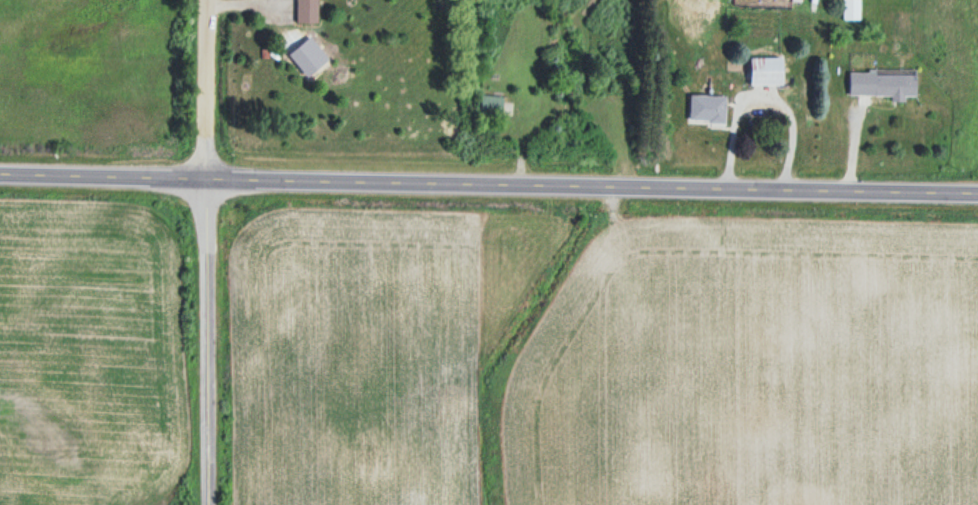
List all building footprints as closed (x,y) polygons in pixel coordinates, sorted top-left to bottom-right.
[(295,24),(316,24),(316,0),(295,0),(295,24)] [(857,0),(841,0),(841,19),(857,19),(857,0)] [(747,57),(747,85),(780,85),(780,57),(747,57)] [(903,97),(903,96),(914,96),(914,70),(847,70),(847,97),(903,97)] [(478,114),(501,115),(502,96),(478,95),(478,114)] [(687,122),(724,122),(724,95),(687,95),(687,122)]
